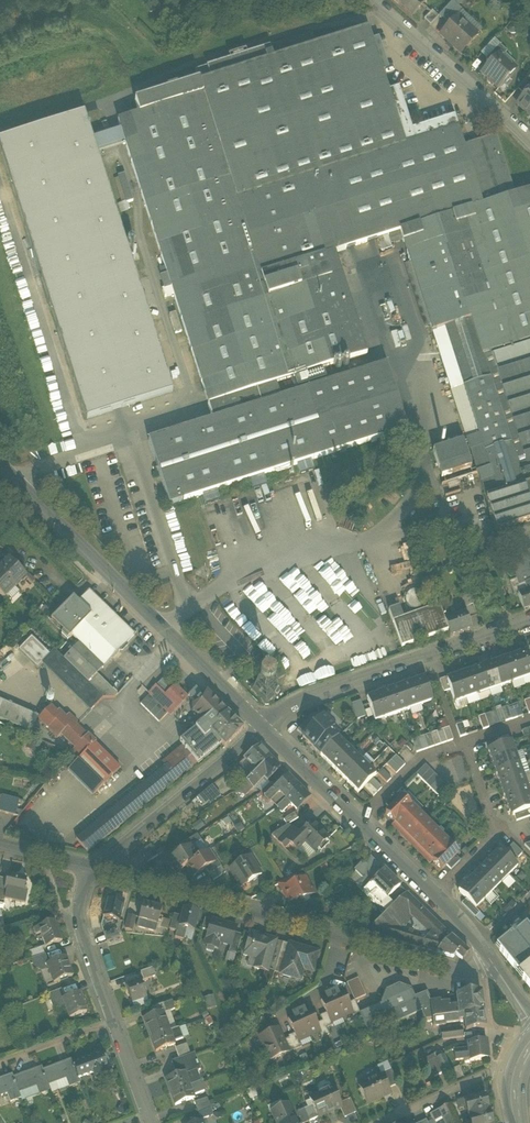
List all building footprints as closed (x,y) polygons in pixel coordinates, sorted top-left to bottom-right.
[(317,10),(337,9),(337,0),(317,0),(317,10)] [(399,4),(412,16),(424,3),(421,0),(403,0),(399,4)] [(451,3),(457,8),(465,0),(453,0),(451,3)] [(451,3),(439,16),(449,25),(458,16),(462,12),(457,8),(451,3)] [(430,25),(439,16),(432,10),(424,19),(430,25)] [(462,12),(458,16),(478,35),(482,30),(463,11),(462,12)] [(440,35),(460,54),(461,53),(459,51),(476,34),(477,35),(478,35),(458,16),(449,25),(440,35)] [(382,72),(372,40),(368,29),(315,46),(295,52),(291,40),(244,55),(243,53),(232,56),(233,59),(195,71),(199,81),(135,101),(139,114),(118,120),(121,130),(125,143),(165,268),(167,275),(171,287),(209,405),(267,386),(327,367),(367,354),(335,252),(400,231),(461,422),(478,473),(486,500),(489,508),(497,532),(529,522),(529,190),(515,195),(496,135),(463,145),(454,117),(412,131),(399,89),(388,92),(382,72)] [(312,33),(291,40),(295,52),(315,46),(312,33)] [(459,51),(461,53),(477,35),(476,34),(459,51)] [(379,38),(372,40),(382,72),(389,69),(379,38)] [(481,55),(486,59),(499,45),(495,40),(481,55)] [(486,59),(491,64),(499,55),(502,57),(505,54),(507,52),(499,45),(486,59)] [(505,54),(502,57),(511,66),(514,63),(505,54)] [(512,67),(511,66),(502,57),(499,55),(491,64),(482,73),(488,79),(486,81),(492,87),(494,84),(498,89),(504,83),(505,84),(511,78),(509,77),(506,73),(512,67)] [(506,73),(509,77),(515,70),(512,67),(506,73)] [(523,93),(529,86),(529,76),(518,89),(523,93)] [(528,115),(529,113),(529,91),(517,105),(528,115)] [(0,139),(0,146),(87,419),(173,392),(97,153),(93,139),(84,113),(0,139)] [(121,130),(93,139),(97,153),(125,143),(121,130)] [(126,202),(126,203),(133,201),(124,174),(117,176),(118,178),(126,202)] [(114,179),(122,203),(126,202),(118,178),(114,179)] [(126,203),(126,202),(122,203),(119,204),(121,211),(128,209),(126,203)] [(167,275),(162,277),(166,288),(171,287),(167,275)] [(39,356),(49,353),(30,294),(20,297),(39,356)] [(169,315),(175,334),(182,332),(176,313),(169,315)] [(332,382),(308,389),(329,454),(393,434),(407,429),(386,364),(376,368),(332,382)] [(332,382),(327,367),(267,386),(271,401),(308,389),(332,382)] [(267,386),(209,405),(208,405),(213,420),(271,401),(267,386)] [(264,475),(297,465),(311,460),(329,454),(308,389),(271,401),(213,420),(148,440),(169,506),(203,495),(217,490),(250,480),(264,475)] [(438,417),(426,419),(429,430),(440,428),(438,417)] [(438,440),(440,447),(447,445),(445,438),(438,440)] [(471,468),(463,442),(433,451),(442,478),(471,468)] [(314,469),(311,460),(297,465),(300,474),(314,469)] [(468,515),(484,509),(482,501),(486,500),(478,473),(449,482),(453,494),(461,492),(468,515)] [(267,484),(264,475),(250,480),(253,489),(267,484)] [(446,497),(453,494),(449,482),(442,484),(446,497)] [(220,499),(217,490),(203,495),(206,504),(220,499)] [(509,558),(517,580),(519,586),(525,584),(529,582),(529,551),(509,558)] [(0,569),(0,572),(15,587),(26,576),(9,560),(0,569)] [(341,634),(349,627),(294,567),(280,579),(297,598),(303,592),(313,603),(307,608),(311,614),(322,626),(328,621),(338,631),(331,637),(339,646),(346,639),(341,634)] [(15,587),(0,572),(0,594),(4,598),(7,595),(15,587)] [(519,586),(517,580),(510,582),(515,596),(519,594),(521,593),(527,591),(525,584),(519,586)] [(246,593),(307,662),(322,649),(311,637),(303,628),(296,634),(284,621),(291,615),(270,592),(263,598),(258,593),(265,587),(260,581),(246,593)] [(529,609),(529,582),(525,584),(527,591),(521,593),(527,610),(529,609)] [(15,587),(7,595),(12,600),(20,592),(15,587)] [(402,593),(405,610),(420,607),(417,590),(402,593)] [(72,637),(80,644),(104,667),(135,636),(89,592),(78,603),(92,616),(72,636),(72,637)] [(436,596),(440,608),(450,605),(446,593),(436,596)] [(525,611),(527,610),(521,593),(519,594),(525,611)] [(473,605),(469,594),(463,596),(467,607),(466,607),(470,618),(477,616),(473,605)] [(388,608),(399,604),(396,597),(386,601),(388,608)] [(61,635),(67,641),(69,639),(70,639),(72,637),(72,636),(92,616),(78,603),(73,599),(51,621),(63,633),(61,635)] [(232,601),(225,605),(231,616),(238,612),(232,601)] [(440,608),(450,637),(471,629),(465,613),(456,617),(452,604),(450,605),(440,608)] [(437,606),(403,618),(393,622),(402,647),(446,631),(437,606)] [(389,611),(393,622),(403,618),(399,607),(389,611)] [(19,650),(38,668),(43,664),(42,663),(50,655),(31,637),(19,650)] [(96,675),(104,667),(80,644),(64,660),(103,699),(115,698),(117,696),(112,691),(96,675)] [(43,664),(91,711),(103,699),(64,660),(54,650),(50,655),(42,663),(43,664)] [(515,655),(523,679),(529,677),(529,661),(527,651),(515,655)] [(512,683),(523,679),(515,655),(503,659),(512,683)] [(500,687),(512,683),(503,659),(492,663),(500,687)] [(489,691),(500,687),(492,663),(481,667),(489,691)] [(269,671),(274,681),(284,676),(279,666),(269,671)] [(478,695),(489,691),(481,667),(469,671),(478,695)] [(466,699),(478,695),(469,671),(458,675),(466,699)] [(455,703),(466,699),(458,675),(446,679),(450,690),(455,703)] [(265,704),(266,705),(280,691),(280,690),(266,676),(265,676),(252,690),(252,691),(265,704)] [(165,677),(156,686),(165,695),(175,686),(174,686),(165,677)] [(425,678),(413,682),(421,705),(433,701),(425,678)] [(440,680),(444,692),(450,690),(446,679),(446,678),(440,680)] [(514,690),(526,686),(523,679),(512,683),(514,690)] [(413,682),(401,686),(410,709),(421,705),(413,682)] [(164,697),(177,710),(188,698),(175,685),(174,686),(175,686),(165,695),(164,697)] [(164,697),(165,695),(156,686),(148,694),(150,695),(168,713),(171,716),(177,710),(164,697)] [(401,686),(390,690),(398,713),(410,709),(401,686)] [(500,687),(489,691),(491,697),(503,693),(500,687)] [(200,700),(203,697),(196,690),(188,698),(195,705),(196,704),(200,700)] [(390,690),(379,694),(387,717),(398,713),(390,690)] [(478,695),(480,701),(491,697),(489,691),(478,695)] [(192,714),(202,724),(203,724),(208,719),(212,719),(217,724),(227,714),(207,693),(203,697),(200,700),(196,704),(195,705),(192,708),(192,714)] [(375,721),(387,717),(379,694),(367,698),(375,721)] [(159,723),(168,713),(150,695),(140,704),(159,723)] [(480,701),(478,695),(466,699),(468,705),(480,701)] [(468,705),(466,699),(455,703),(457,709),(468,705)] [(361,701),(351,705),(357,720),(366,717),(361,701)] [(421,705),(423,712),(435,708),(433,701),(421,705)] [(30,733),(37,718),(0,702),(0,720),(30,733)] [(519,703),(507,707),(508,709),(514,707),(518,717),(523,715),(519,703)] [(421,705),(410,709),(412,716),(423,712),(421,705)] [(496,711),(500,723),(506,721),(501,709),(502,709),(501,706),(495,708),(496,711)] [(69,715),(66,718),(64,720),(57,713),(51,707),(38,720),(39,720),(57,739),(61,735),(75,749),(79,745),(88,736),(74,722),(75,721),(69,715)] [(506,721),(512,719),(508,709),(507,707),(502,709),(501,709),(506,721)] [(514,707),(508,709),(512,719),(518,717),(514,707)] [(59,711),(57,713),(64,720),(66,718),(59,711)] [(500,723),(496,711),(491,713),(495,725),(500,723)] [(485,715),(489,727),(495,725),(491,713),(485,715)] [(243,730),(227,714),(217,724),(209,732),(222,744),(225,747),(243,730)] [(297,731),(303,737),(322,718),(319,715),(312,716),(297,731)] [(489,727),(485,715),(479,717),(483,729),(489,727)] [(334,729),(323,717),(322,718),(303,737),(302,738),(320,755),(338,738),(332,731),(334,729)] [(443,729),(449,727),(446,718),(437,721),(440,730),(443,729)] [(209,732),(217,724),(212,719),(208,719),(203,724),(202,724),(183,740),(180,743),(183,747),(162,763),(165,766),(177,780),(197,764),(198,764),(222,744),(209,732)] [(456,725),(460,737),(466,735),(462,723),(456,725)] [(449,727),(443,729),(447,742),(453,739),(449,727)] [(524,737),(529,735),(529,728),(522,731),(524,737)] [(440,730),(437,731),(441,744),(447,742),(443,729),(440,730)] [(437,731),(430,734),(435,746),(441,744),(437,731)] [(430,734),(424,736),(428,748),(435,746),(430,734)] [(88,736),(79,745),(86,752),(79,759),(104,785),(120,769),(95,744),(97,743),(89,735),(88,736)] [(418,738),(422,750),(428,748),(424,736),(418,738)] [(508,736),(497,740),(499,746),(511,742),(508,736)] [(320,755),(328,763),(346,745),(338,738),(320,755)] [(412,740),(416,753),(422,750),(418,738),(412,740)] [(407,744),(402,739),(396,744),(402,749),(407,744)] [(488,750),(499,746),(497,740),(486,744),(488,750)] [(38,753),(41,746),(29,741),(26,748),(38,753)] [(53,746),(43,742),(41,746),(47,748),(46,750),(50,752),(53,746)] [(488,750),(492,762),(515,753),(511,742),(499,746),(488,750)] [(73,753),(79,759),(86,752),(79,745),(75,749),(76,750),(73,753)] [(328,763),(335,770),(353,753),(346,745),(328,763)] [(241,779),(246,783),(270,758),(259,747),(245,759),(253,767),(241,779)] [(515,753),(519,764),(525,762),(522,751),(515,753)] [(335,770),(343,778),(361,760),(353,753),(335,770)] [(492,762),(496,772),(519,764),(515,753),(492,762)] [(366,755),(361,760),(368,768),(374,762),(366,755)] [(405,764),(396,755),(391,760),(401,769),(405,764)] [(280,768),(270,758),(246,783),(252,790),(254,788),(264,778),(267,781),(280,768)] [(93,796),(104,785),(79,759),(68,771),(93,796)] [(343,778),(350,785),(368,768),(361,760),(343,778)] [(401,769),(391,760),(387,764),(396,774),(401,769)] [(529,772),(525,762),(519,764),(523,775),(529,772)] [(496,772),(499,783),(523,775),(519,764),(496,772)] [(416,774),(421,779),(430,769),(425,765),(416,774)] [(110,811),(122,825),(177,780),(165,766),(110,811)] [(376,775),(368,768),(350,785),(358,793),(363,788),(368,783),(373,779),(376,775)] [(382,769),(377,774),(387,783),(391,778),(382,769)] [(421,779),(425,783),(435,774),(430,769),(421,779)] [(425,783),(430,788),(439,779),(435,774),(425,783)] [(499,783),(503,794),(527,785),(523,775),(499,783)] [(279,793),(286,800),(299,787),(288,776),(276,788),(266,797),(263,800),(268,805),(271,801),(279,793)] [(264,778),(254,788),(262,792),(270,784),(267,781),(264,778)] [(373,779),(368,783),(377,792),(382,788),(373,779)] [(430,788),(435,793),(444,783),(439,779),(430,788)] [(240,789),(246,796),(252,790),(246,783),(240,789)] [(262,792),(266,797),(276,788),(271,783),(270,784),(262,792)] [(377,792),(368,783),(363,788),(373,797),(377,792)] [(437,795),(439,797),(449,788),(444,783),(435,793),(437,795)] [(507,804),(529,796),(529,795),(527,785),(503,794),(507,804)] [(212,786),(196,798),(201,803),(216,791),(212,786)] [(310,798),(299,787),(286,800),(277,808),(282,813),(289,806),(289,805),(290,804),(296,811),(310,798)] [(220,796),(216,791),(201,803),(203,806),(208,802),(210,804),(220,796)] [(369,798),(363,791),(358,796),(365,802),(369,798)] [(402,797),(410,805),(415,801),(407,792),(402,797)] [(271,801),(277,808),(286,800),(279,793),(271,801)] [(386,805),(390,809),(400,800),(395,795),(386,805)] [(15,816),(19,800),(2,796),(0,804),(0,812),(15,816)] [(507,804),(511,816),(514,815),(529,810),(529,796),(507,804)] [(385,814),(394,822),(410,805),(402,797),(400,800),(390,809),(385,814)] [(423,809),(415,801),(410,805),(411,806),(418,814),(423,809)] [(394,822),(402,830),(418,814),(411,806),(410,805),(394,822),(394,823),(394,822)] [(516,821),(529,816),(529,810),(514,815),(516,821)] [(87,853),(122,825),(110,811),(76,839),(87,853)] [(287,826),(288,825),(298,819),(295,813),(284,820),(287,826)] [(231,814),(227,817),(234,827),(240,823),(237,818),(235,820),(231,814)] [(402,830),(410,838),(426,821),(418,814),(402,830)] [(201,820),(191,826),(195,832),(205,827),(201,820)] [(410,838),(418,846),(434,829),(426,821),(410,838)] [(313,822),(299,836),(299,837),(305,843),(315,852),(329,838),(320,829),(319,830),(313,823),(314,823),(313,822)] [(293,829),(288,825),(272,835),(279,843),(293,829)] [(299,849),(305,843),(299,837),(299,836),(293,829),(279,843),(285,849),(289,844),(297,852),(297,851),(298,852),(299,850),(299,849)] [(418,846),(425,854),(442,837),(434,829),(418,846)] [(184,843),(188,849),(193,845),(193,846),(201,841),(197,835),(184,843)] [(433,861),(433,862),(450,845),(449,845),(442,837),(425,854),(433,861)] [(272,846),(268,839),(262,842),(266,849),(272,846)] [(456,839),(450,845),(457,852),(462,846),(456,839)] [(201,841),(193,846),(200,857),(208,852),(201,841)] [(306,861),(315,852),(305,843),(299,849),(299,850),(298,852),(297,851),(297,852),(306,861)] [(509,848),(518,857),(522,853),(513,844),(509,848)] [(141,852),(147,863),(158,856),(151,845),(141,852)] [(187,866),(200,857),(193,846),(193,845),(188,849),(183,852),(181,851),(177,854),(177,856),(167,862),(171,868),(172,868),(174,867),(177,872),(187,866)] [(457,852),(450,845),(433,862),(441,870),(446,865),(456,856),(458,853),(457,852)] [(214,848),(208,852),(215,862),(217,861),(221,859),(214,848)] [(500,849),(492,857),(509,875),(518,866),(500,849)] [(208,852),(200,857),(187,866),(190,871),(194,876),(206,869),(215,863),(215,862),(208,852)] [(446,865),(451,870),(460,860),(456,856),(446,865)] [(229,870),(239,885),(246,881),(248,884),(261,876),(250,857),(229,870)] [(492,857),(483,866),(501,883),(509,875),(492,857)] [(380,909),(386,915),(393,908),(387,902),(401,888),(370,859),(362,867),(361,865),(355,871),(356,872),(355,873),(363,880),(357,887),(380,909)] [(206,869),(209,875),(221,867),(217,861),(215,862),(215,863),(206,869)] [(483,866),(475,874),(493,892),(501,883),(483,866)] [(225,874),(221,867),(209,875),(213,881),(225,874)] [(363,880),(355,873),(349,880),(357,887),(363,880)] [(475,874),(467,882),(484,900),(493,892),(475,874)] [(509,875),(501,883),(508,890),(516,882),(509,875)] [(5,899),(26,903),(28,894),(24,893),(27,879),(8,876),(7,880),(5,890),(6,890),(7,890),(5,899)] [(279,885),(282,891),(284,890),(283,890),(299,882),(296,876),(279,885)] [(302,898),(303,900),(309,897),(313,895),(305,879),(299,882),(283,890),(284,890),(286,895),(285,896),(289,902),(295,899),(296,901),(302,898)] [(476,908),(484,900),(467,882),(458,891),(476,908)] [(387,902),(393,908),(407,894),(401,888),(387,902)] [(493,892),(484,900),(490,906),(499,898),(493,892)] [(368,933),(385,938),(396,927),(402,934),(413,923),(414,925),(416,923),(410,917),(420,906),(407,894),(393,908),(386,915),(368,933)] [(103,916),(119,920),(124,901),(108,897),(103,916)] [(461,904),(475,917),(480,913),(466,899),(461,904)] [(143,904),(139,920),(158,925),(160,918),(162,909),(143,904)] [(456,955),(462,961),(469,953),(451,937),(420,906),(410,917),(416,923),(414,925),(413,923),(402,934),(401,933),(399,942),(453,958),(456,955)] [(175,937),(183,940),(185,933),(184,933),(185,929),(194,931),(200,913),(184,909),(181,917),(177,932),(175,937)] [(125,929),(132,931),(136,917),(129,915),(125,929)] [(170,930),(177,932),(181,917),(174,915),(172,922),(170,930)] [(158,925),(157,926),(170,930),(172,922),(160,918),(158,925)] [(202,929),(209,931),(212,921),(205,919),(202,929)] [(40,933),(45,946),(62,940),(54,920),(33,928),(36,934),(40,933)] [(157,926),(158,925),(139,920),(137,927),(156,933),(157,926)] [(207,950),(213,952),(214,948),(217,949),(219,942),(230,946),(231,946),(235,933),(236,927),(212,920),(212,921),(209,931),(205,945),(208,946),(207,950)] [(522,972),(529,966),(529,935),(529,933),(529,932),(529,930),(526,924),(512,936),(511,934),(499,944),(502,948),(499,950),(516,971),(519,969),(522,972)] [(385,938),(399,942),(401,933),(402,934),(396,927),(385,938)] [(103,933),(106,942),(119,937),(116,929),(103,933)] [(191,942),(194,931),(185,929),(184,933),(185,933),(183,940),(191,942)] [(229,952),(237,954),(242,935),(235,933),(231,946),(230,946),(229,952)] [(254,967),(267,971),(268,970),(276,941),(250,933),(243,956),(250,958),(256,960),(254,967)] [(289,945),(283,943),(276,941),(268,970),(274,972),(280,974),(289,945)] [(280,975),(294,979),(297,969),(303,970),(313,973),(319,953),(289,944),(289,945),(280,974),(280,975)] [(29,951),(32,959),(44,955),(41,947),(29,951)] [(236,955),(227,953),(225,961),(233,964),(236,955)] [(116,968),(111,954),(102,958),(107,971),(116,968)] [(46,961),(44,955),(32,959),(34,965),(46,961)] [(49,969),(54,983),(72,975),(65,956),(47,963),(49,969)] [(247,966),(254,967),(256,960),(250,958),(247,966)] [(47,963),(46,961),(34,965),(34,966),(42,971),(49,969),(47,963)] [(522,972),(525,976),(522,978),(529,988),(529,966),(522,972)] [(140,972),(143,980),(155,976),(152,968),(140,972)] [(297,969),(294,979),(300,981),(303,970),(297,969)] [(516,971),(522,978),(525,976),(522,972),(519,969),(516,971)] [(347,983),(355,1001),(366,996),(358,978),(347,983)] [(126,986),(131,1002),(147,997),(141,981),(126,986)] [(382,1004),(391,1025),(395,1023),(415,1014),(421,1012),(425,1019),(432,1019),(430,1007),(430,1005),(431,1005),(425,993),(415,998),(411,990),(399,985),(386,991),(381,1003),(382,1004)] [(49,994),(51,1000),(64,996),(62,990),(49,994)] [(337,991),(331,994),(342,1018),(351,1013),(352,1013),(348,1003),(343,991),(338,993),(337,991)] [(456,996),(458,1006),(459,1015),(464,1014),(483,1012),(481,992),(471,994),(471,993),(466,993),(466,994),(456,996)] [(65,1007),(69,1018),(86,1012),(79,993),(65,998),(62,999),(65,1007)] [(332,1022),(342,1018),(331,994),(325,996),(326,998),(321,1001),(326,1013),(330,1023),(332,1022)] [(217,1007),(214,995),(203,998),(206,1009),(217,1007)] [(55,1011),(65,1007),(62,999),(65,998),(64,996),(51,1000),(55,1011)] [(149,1004),(147,997),(131,1002),(134,1009),(149,1004)] [(151,1008),(154,1015),(163,1011),(163,1012),(166,1011),(166,1012),(170,1011),(175,1009),(172,1001),(151,1008)] [(351,1013),(353,1016),(360,1013),(354,1001),(348,1003),(352,1013),(351,1013)] [(432,1019),(459,1015),(458,1006),(449,1007),(449,1002),(431,1005),(430,1005),(430,1007),(432,1019)] [(391,1025),(382,1004),(360,1014),(369,1035),(391,1025)] [(304,1010),(298,1012),(309,1036),(319,1032),(320,1031),(316,1024),(310,1009),(305,1012),(304,1010)] [(143,1018),(151,1039),(170,1032),(163,1012),(163,1011),(154,1015),(143,1018)] [(177,1029),(170,1011),(166,1012),(166,1011),(163,1012),(170,1032),(177,1029)] [(299,1041),(309,1036),(298,1012),(292,1015),(293,1017),(288,1019),(295,1034),(298,1041),(299,1041)] [(415,1014),(420,1025),(426,1022),(425,1019),(421,1012),(415,1014)] [(483,1012),(464,1014),(464,1020),(466,1031),(485,1028),(483,1012)] [(320,1016),(323,1021),(326,1028),(333,1025),(332,1022),(330,1023),(326,1013),(320,1016)] [(459,1021),(464,1020),(464,1014),(459,1015),(432,1019),(433,1027),(445,1025),(445,1024),(459,1022),(459,1021)] [(204,1019),(208,1027),(213,1024),(210,1017),(204,1019)] [(329,1035),(326,1028),(323,1021),(316,1024),(320,1031),(319,1032),(321,1038),(329,1035)] [(185,1026),(179,1029),(183,1039),(189,1037),(185,1026)] [(177,1029),(170,1032),(151,1039),(156,1052),(175,1045),(174,1042),(183,1039),(179,1029),(177,1029)] [(260,1037),(271,1061),(289,1053),(283,1041),(278,1029),(260,1037)] [(442,1031),(443,1040),(462,1038),(461,1029),(442,1031)] [(288,1037),(289,1038),(295,1050),(302,1047),(299,1041),(298,1041),(295,1034),(288,1037)] [(289,1053),(295,1050),(289,1038),(283,1041),(289,1053)] [(464,1059),(465,1062),(489,1059),(487,1041),(467,1044),(468,1049),(455,1050),(456,1060),(464,1059)] [(172,1062),(174,1068),(196,1060),(194,1053),(190,1055),(186,1044),(175,1048),(179,1059),(172,1062)] [(435,1077),(442,1074),(435,1060),(442,1057),(440,1052),(426,1058),(435,1077)] [(101,1053),(72,1063),(78,1079),(96,1072),(99,1080),(110,1076),(101,1053)] [(306,1054),(299,1057),(302,1064),(309,1060),(306,1054)] [(444,1056),(442,1057),(435,1060),(442,1074),(450,1070),(444,1056)] [(80,1084),(78,1079),(72,1063),(71,1060),(43,1071),(48,1086),(66,1079),(70,1088),(80,1084)] [(165,1080),(170,1093),(198,1082),(194,1072),(197,1071),(200,1070),(196,1060),(174,1068),(177,1075),(165,1080)] [(381,1074),(391,1070),(387,1061),(377,1066),(381,1074)] [(459,1066),(450,1070),(455,1081),(463,1078),(459,1066)] [(50,1091),(48,1086),(43,1071),(41,1068),(13,1078),(19,1093),(37,1087),(40,1095),(50,1091)] [(382,1076),(388,1089),(398,1085),(391,1070),(381,1074),(382,1076)] [(358,1085),(359,1087),(382,1076),(381,1074),(358,1085)] [(19,1093),(13,1078),(12,1075),(0,1080),(0,1097),(7,1094),(11,1103),(21,1099),(19,1093)] [(253,1085),(249,1076),(242,1079),(246,1088),(253,1085)] [(359,1087),(367,1105),(390,1094),(388,1089),(382,1076),(359,1087)] [(48,1086),(50,1091),(52,1095),(70,1088),(66,1079),(48,1086)] [(202,1092),(198,1082),(170,1093),(175,1106),(194,1098),(193,1095),(202,1092)] [(37,1087),(19,1093),(21,1099),(22,1102),(40,1095),(37,1087)] [(258,1097),(254,1087),(246,1091),(250,1100),(258,1097)] [(309,1098),(310,1100),(334,1090),(333,1088),(309,1098)] [(318,1117),(318,1118),(341,1107),(342,1107),(340,1103),(334,1090),(310,1100),(312,1105),(318,1117)] [(391,1096),(390,1094),(367,1105),(368,1106),(391,1096)] [(466,1107),(469,1117),(490,1111),(485,1095),(458,1102),(459,1109),(466,1107)] [(225,1103),(227,1110),(247,1104),(244,1097),(225,1103)] [(194,1103),(198,1113),(210,1107),(207,1098),(194,1103)] [(350,1099),(340,1103),(342,1107),(341,1107),(345,1117),(356,1112),(350,1099)] [(269,1106),(271,1112),(284,1106),(281,1100),(269,1106)] [(276,1122),(284,1122),(294,1118),(288,1104),(284,1106),(271,1112),(276,1122)] [(128,1109),(120,1105),(117,1112),(124,1115),(128,1109)] [(312,1105),(304,1109),(310,1121),(318,1117),(312,1105)] [(458,1121),(450,1105),(430,1114),(433,1120),(434,1122),(455,1122),(458,1121)] [(213,1115),(210,1107),(198,1113),(201,1120),(213,1115)] [(310,1121),(304,1109),(297,1112),(302,1122),(305,1122),(310,1121)] [(490,1111),(469,1117),(470,1122),(493,1122),(490,1111)]
